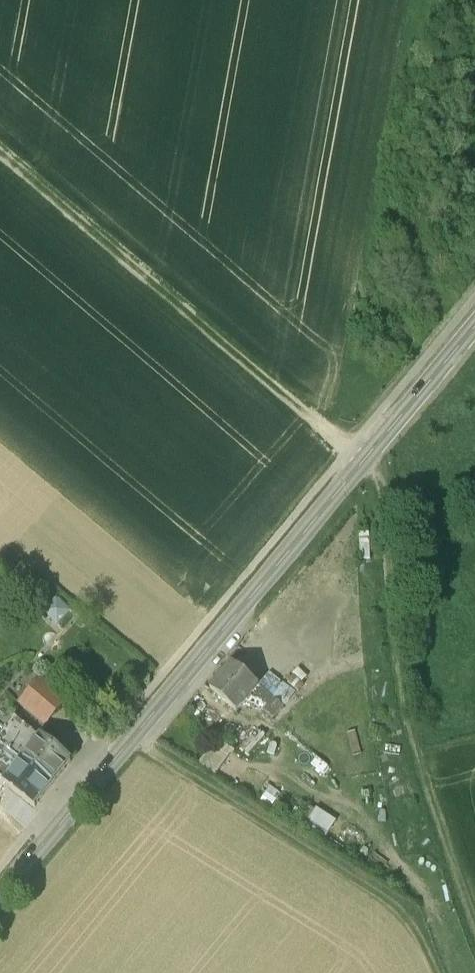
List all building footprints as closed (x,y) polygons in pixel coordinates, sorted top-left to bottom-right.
[(258,684),(232,663),(210,689),(221,698),(217,703),(223,708),(227,703),(236,711),(258,684)] [(53,711),(34,695),(24,706),(44,723),(53,711)] [(273,697),(263,710),(272,717),(283,705),(273,697)] [(15,724),(1,742),(14,752),(26,737),(32,730),(19,720),(15,724)] [(41,738),(32,730),(26,737),(36,745),(41,738)] [(36,745),(23,760),(52,783),(70,761),(41,738),(36,745)] [(196,763),(212,774),(228,750),(211,739),(196,763)] [(14,752),(1,742),(0,743),(0,770),(14,752)] [(52,783),(23,760),(6,782),(34,806),(52,783)] [(322,836),(334,820),(314,806),(302,822),(322,836)]
